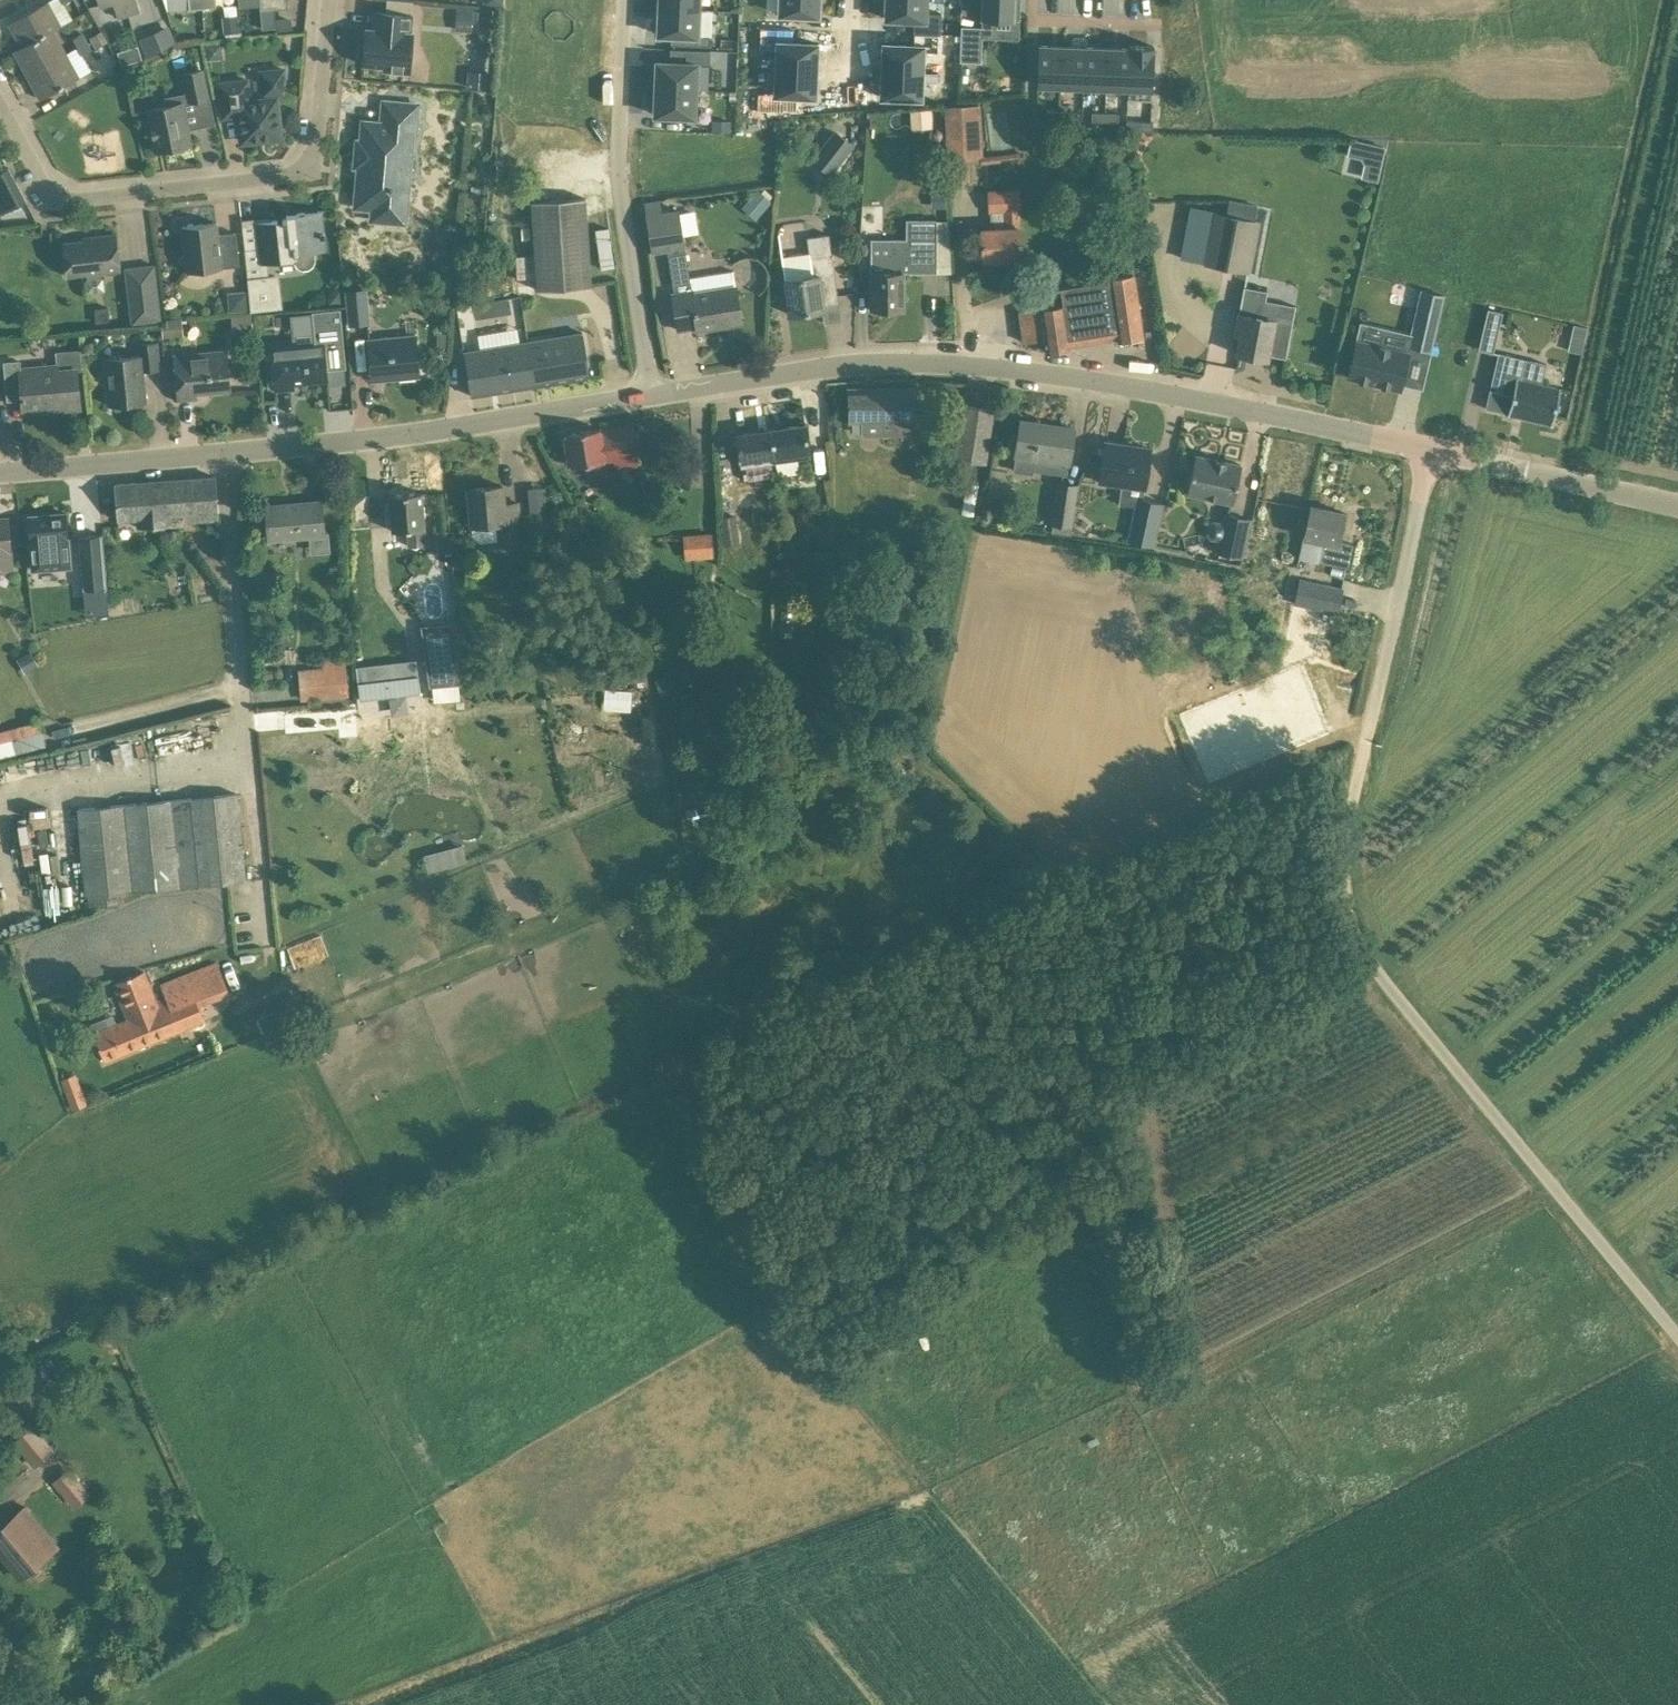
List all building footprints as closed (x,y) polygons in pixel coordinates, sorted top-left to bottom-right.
[(22,45),(54,29),(63,24),(49,0),(48,0),(9,22),(22,45)] [(125,0),(113,0),(118,17),(129,13),(125,0)] [(129,13),(140,10),(137,0),(125,0),(129,13)] [(202,0),(189,0),(190,8),(203,7),(202,0)] [(274,0),(260,0),(261,10),(275,8),(274,0)] [(275,8),(289,7),(288,0),(274,0),(275,8)] [(659,7),(699,9),(700,0),(659,0),(659,7)] [(779,13),(819,15),(820,0),(780,0),(779,13)] [(886,17),(914,18),(914,32),(941,33),(941,13),(926,12),(927,0),(887,0),(886,17)] [(983,17),(1021,18),(1021,0),(983,0),(983,17)] [(457,7),(456,30),(472,31),(473,8),(457,7)] [(699,9),(659,7),(658,33),(671,34),(671,43),(698,44),(699,9)] [(275,8),(261,10),(262,27),(276,26),(275,8)] [(384,65),(384,69),(409,72),(413,32),(411,31),(412,14),(375,10),(373,28),(366,28),(365,43),(360,46),(359,55),(364,59),(363,63),(384,65)] [(168,25),(140,38),(148,55),(176,41),(168,25)] [(983,26),(962,25),(961,61),(982,61),(983,26)] [(14,50),(28,74),(67,53),(54,29),(22,45),(14,50)] [(102,29),(90,36),(96,47),(108,40),(102,29)] [(71,40),(75,49),(87,43),(82,34),(71,40)] [(221,40),(205,42),(207,60),(223,58),(221,40)] [(776,42),(775,69),(816,70),(816,43),(776,42)] [(87,43),(75,49),(80,57),(91,51),(87,43)] [(143,58),(138,44),(128,48),(132,62),(143,58)] [(884,44),(883,71),(924,72),(924,45),(884,44)] [(1062,45),(1039,44),(1037,84),(1061,85),(1062,45)] [(1154,45),(1129,44),(1129,47),(1128,87),(1127,98),(1152,99),(1154,45)] [(1085,45),(1062,45),(1061,85),(1084,86),(1085,45)] [(1108,46),(1085,45),(1084,86),(1106,87),(1108,46)] [(1129,47),(1108,46),(1106,87),(1128,87),(1129,47)] [(657,60),(656,87),(696,89),(697,62),(710,63),(711,49),(671,48),(670,61),(657,60)] [(67,53),(28,74),(41,98),(80,76),(67,53)] [(541,85),(584,89),(586,61),(544,58),(541,85)] [(184,73),(190,101),(208,97),(202,69),(184,73)] [(775,69),(775,96),(815,97),(816,70),(775,69)] [(260,100),(250,101),(248,79),(219,82),(220,94),(223,116),(239,114),(242,140),(280,136),(276,98),(281,97),(283,70),(257,73),(260,100)] [(883,71),(882,98),(923,99),(924,72),(883,71)] [(512,73),(503,72),(502,85),(512,85),(512,73)] [(947,72),(937,72),(937,81),(946,81),(947,81),(947,72)] [(512,85),(502,85),(501,98),(511,99),(512,85)] [(584,89),(541,85),(538,113),(581,117),(584,89)] [(696,89),(656,87),(655,113),(695,115),(696,89)] [(147,108),(156,150),(191,143),(183,101),(147,108)] [(417,129),(420,104),(384,101),(382,125),(365,123),(363,141),(358,140),(355,165),(360,165),(360,169),(360,171),(361,172),(364,172),(363,181),(359,181),(356,205),(373,207),(372,218),(395,221),(397,196),(403,197),(406,166),(410,166),(414,129),(417,129)] [(980,103),(946,105),(948,157),(983,155),(980,103)] [(911,129),(932,127),(931,108),(910,109),(911,129)] [(1060,110),(1047,110),(1046,118),(1060,119),(1060,110)] [(1073,110),(1060,110),(1060,119),(1073,119),(1073,110)] [(1106,112),(1092,111),(1092,120),(1105,121),(1106,112)] [(1119,112),(1106,112),(1105,121),(1118,121),(1119,112)] [(713,119),(712,130),(730,131),(731,120),(713,119)] [(1140,120),(1127,120),(1126,129),(1140,129),(1140,120)] [(1153,121),(1140,120),(1140,129),(1153,130),(1153,121)] [(835,129),(811,160),(831,175),(855,145),(835,129)] [(1348,152),(1366,157),(1362,175),(1378,179),(1387,145),(1352,136),(1348,152)] [(1348,155),(1347,172),(1361,173),(1363,156),(1348,155)] [(1,213),(26,200),(9,166),(0,171),(0,211),(1,213)] [(983,228),(984,258),(1022,256),(1019,188),(990,190),(991,227),(983,228)] [(759,189),(742,206),(755,218),(771,201),(759,189)] [(529,203),(535,291),(590,288),(585,199),(529,203)] [(660,200),(645,202),(651,251),(668,248),(675,293),(673,293),(678,328),(697,325),(698,328),(742,321),(733,274),(690,281),(680,207),(662,210),(660,200)] [(287,218),(256,221),(261,263),(295,259),(295,261),(298,265),(303,267),(309,267),(313,264),(315,259),(315,251),(327,249),(322,209),(287,213),(287,218)] [(1215,211),(1205,263),(1249,272),(1259,219),(1255,219),(1226,213),(1215,211)] [(906,240),(890,240),(890,271),(871,271),(871,309),(904,309),(904,271),(937,272),(936,219),(906,219),(906,240)] [(215,222),(182,225),(185,252),(180,258),(187,264),(188,271),(239,265),(236,232),(217,234),(215,222)] [(83,239),(64,242),(67,275),(87,273),(87,278),(102,277),(102,271),(120,269),(116,233),(83,237),(83,239)] [(809,252),(781,256),(789,313),(824,309),(838,294),(829,233),(807,236),(809,252)] [(155,264),(124,267),(132,325),(162,321),(155,264)] [(1063,304),(1020,310),(1024,341),(1044,338),(1046,351),(1071,347),(1071,345),(1117,338),(1118,340),(1142,336),(1132,271),(1110,274),(1110,279),(1060,286),(1063,304)] [(279,273),(247,276),(251,311),(283,307),(279,273)] [(1243,285),(1234,333),(1240,334),(1237,352),(1268,358),(1268,354),(1286,357),(1292,322),(1262,317),(1265,299),(1267,290),(1243,285)] [(225,287),(227,309),(247,308),(246,286),(225,287)] [(328,295),(328,303),(343,302),(341,288),(333,288),(328,295)] [(348,290),(351,323),(369,321),(366,288),(348,290)] [(1422,290),(1410,343),(1430,348),(1443,295),(1422,290)] [(92,305),(94,322),(108,320),(106,303),(92,305)] [(293,344),(272,346),(272,348),(275,387),(275,388),(294,387),(293,381),(328,378),(327,369),(346,367),(340,307),(312,310),(312,312),(290,314),(293,344)] [(1502,311),(1488,307),(1478,348),(1493,352),(1502,311)] [(252,313),(232,314),(233,336),(253,335),(252,313)] [(1574,324),(1571,337),(1585,339),(1588,327),(1574,324)] [(489,342),(463,346),(471,394),(589,375),(582,327),(505,340),(504,333),(488,335),(489,342)] [(370,351),(372,373),(389,372),(390,377),(419,375),(415,335),(369,339),(370,351)] [(1407,352),(1357,341),(1349,375),(1399,386),(1407,352)] [(141,354),(106,358),(107,371),(101,379),(108,385),(110,404),(115,404),(115,401),(126,400),(126,403),(146,401),(143,370),(159,368),(156,342),(140,343),(141,354)] [(196,390),(231,387),(227,350),(174,355),(176,375),(178,397),(197,396),(196,390)] [(1525,358),(1498,352),(1489,390),(1512,395),(1508,413),(1552,423),(1560,388),(1521,378),(1525,358)] [(8,399),(22,398),(23,398),(21,373),(20,360),(5,361),(8,399)] [(81,407),(77,368),(59,370),(58,364),(36,366),(36,371),(21,373),(23,398),(22,398),(23,407),(60,403),(61,409),(81,407)] [(862,421),(862,435),(878,435),(917,434),(916,386),(848,387),(848,421),(862,421)] [(993,408),(965,404),(957,458),(985,462),(993,408)] [(806,406),(777,410),(779,423),(808,418),(806,406)] [(1034,458),(1069,463),(1074,427),(1021,420),(1014,470),(1032,472),(1034,458)] [(614,462),(615,468),(640,465),(634,423),(565,433),(571,468),(614,462)] [(805,423),(771,428),(776,460),(810,455),(805,423)] [(776,460),(771,428),(737,433),(741,460),(741,459),(742,465),(776,460)] [(1143,493),(1145,486),(1151,447),(1105,441),(1100,480),(1123,484),(1120,499),(1135,502),(1128,538),(1156,544),(1165,503),(1142,498),(1143,493)] [(1188,492),(1233,501),(1241,464),(1196,454),(1188,492)] [(218,518),(216,476),(115,483),(117,505),(118,518),(134,517),(135,526),(171,523),(170,511),(183,511),(184,520),(218,518)] [(1053,522),(1072,524),(1076,484),(1057,482),(1053,522)] [(469,488),(471,510),(472,524),(497,522),(500,544),(523,542),(519,502),(504,503),(503,485),(469,488)] [(547,485),(529,486),(531,511),(549,510),(547,485)] [(405,531),(406,545),(426,544),(422,492),(390,494),(393,532),(405,531)] [(266,505),(269,538),(325,533),(322,500),(266,505)] [(1339,540),(1345,511),(1311,504),(1306,526),(1304,536),(1305,536),(1301,555),(1320,559),(1320,560),(1348,566),(1353,543),(1339,540)] [(67,512),(28,516),(30,540),(31,540),(33,569),(70,565),(68,537),(69,537),(67,512)] [(735,512),(720,514),(724,545),(740,542),(735,512)] [(1224,520),(1220,537),(1217,551),(1241,557),(1250,518),(1226,512),(1224,520)] [(12,567),(8,517),(0,517),(0,568),(12,567)] [(445,552),(449,532),(433,529),(429,549),(445,552)] [(681,533),(683,558),(713,556),(711,530),(681,533)] [(102,534),(79,536),(84,588),(107,586),(102,534)] [(1294,602),(1338,612),(1343,588),(1300,579),(1294,602)] [(421,625),(429,687),(462,684),(457,621),(421,625)] [(26,673),(40,665),(31,650),(17,658),(26,673)] [(300,671),(302,698),(349,693),(346,657),(323,659),(324,669),(300,671)] [(414,688),(411,657),(353,662),(356,693),(414,688)] [(713,657),(666,672),(672,693),(720,678),(713,657)] [(632,708),(633,687),(605,687),(605,707),(632,708)] [(47,745),(43,720),(0,727),(0,753),(47,745)] [(89,895),(90,910),(97,909),(97,905),(117,903),(116,892),(246,879),(237,793),(122,804),(76,808),(85,895),(89,895)] [(425,852),(430,869),(469,859),(464,842),(425,852)] [(130,1016),(94,1031),(105,1059),(205,1019),(199,1006),(230,994),(217,962),(161,984),(165,995),(154,999),(144,971),(116,982),(130,1016)] [(84,1095),(70,1100),(72,1108),(87,1102),(84,1095)] [(14,1440),(36,1466),(56,1449),(35,1423),(14,1440)] [(57,1482),(74,1503),(88,1492),(71,1471),(57,1482)] [(18,1512),(0,1527),(0,1550),(3,1548),(24,1573),(59,1544),(27,1505),(18,1512)] [(269,1578),(261,1582),(266,1592),(270,1590),(273,1596),(277,1594),(269,1578)]
